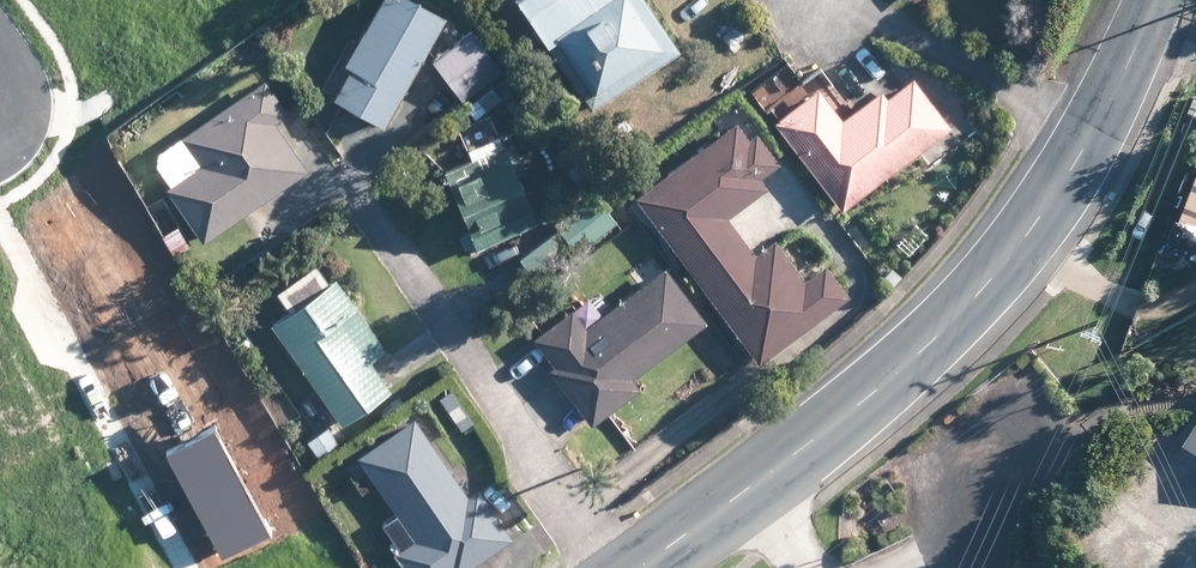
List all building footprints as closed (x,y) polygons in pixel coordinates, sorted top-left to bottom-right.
[(436,21),(399,0),(371,0),(346,44),(333,67),(339,71),(326,93),(323,98),(333,104),(375,128),(420,48),(436,21)] [(639,7),(635,0),(508,0),(503,4),(533,48),(536,46),(580,112),(670,52),(639,7)] [(425,62),(453,99),(457,103),(496,73),(464,31),(428,60),(425,62)] [(945,129),(940,123),(906,78),(878,99),(872,91),(831,121),(808,91),(765,124),(832,214),(945,129)] [(296,115),(293,111),(273,82),(190,141),(209,168),(176,191),(174,192),(212,246),(249,220),(316,172),(283,125),(296,115)] [(480,111),(481,111),(472,98),(459,107),(466,116),(468,120),(480,111)] [(768,166),(766,164),(745,135),(738,139),(727,124),(627,198),(686,277),(751,365),(841,297),(822,272),(817,266),(810,271),(796,281),(774,252),(769,245),(766,241),(747,255),(721,219),(759,191),(751,179),(768,166)] [(527,226),(507,177),(493,146),(468,158),(435,172),(463,236),(469,250),(474,248),(527,226)] [(553,172),(562,184),(574,174),(565,163),(553,172)] [(569,254),(613,222),(592,192),(548,224),(551,228),(509,257),(515,265),(528,282),(568,253),(569,254)] [(699,325),(660,275),(656,269),(635,284),(608,305),(577,329),(568,317),(563,311),(524,340),(545,369),(541,371),(546,378),(580,423),(582,426),(632,389),(625,380),(699,325)] [(395,386),(380,362),(377,359),(393,348),(344,277),(281,321),(349,422),(397,389),(395,386)] [(516,533),(485,487),(474,493),(422,415),(364,454),(366,456),(383,481),(402,511),(420,537),(402,549),(414,567),(473,567),(519,537),(516,533)] [(1176,446),(1195,459),(1195,415),(1176,446)] [(330,448),(353,432),(347,422),(323,438),(330,448)]
